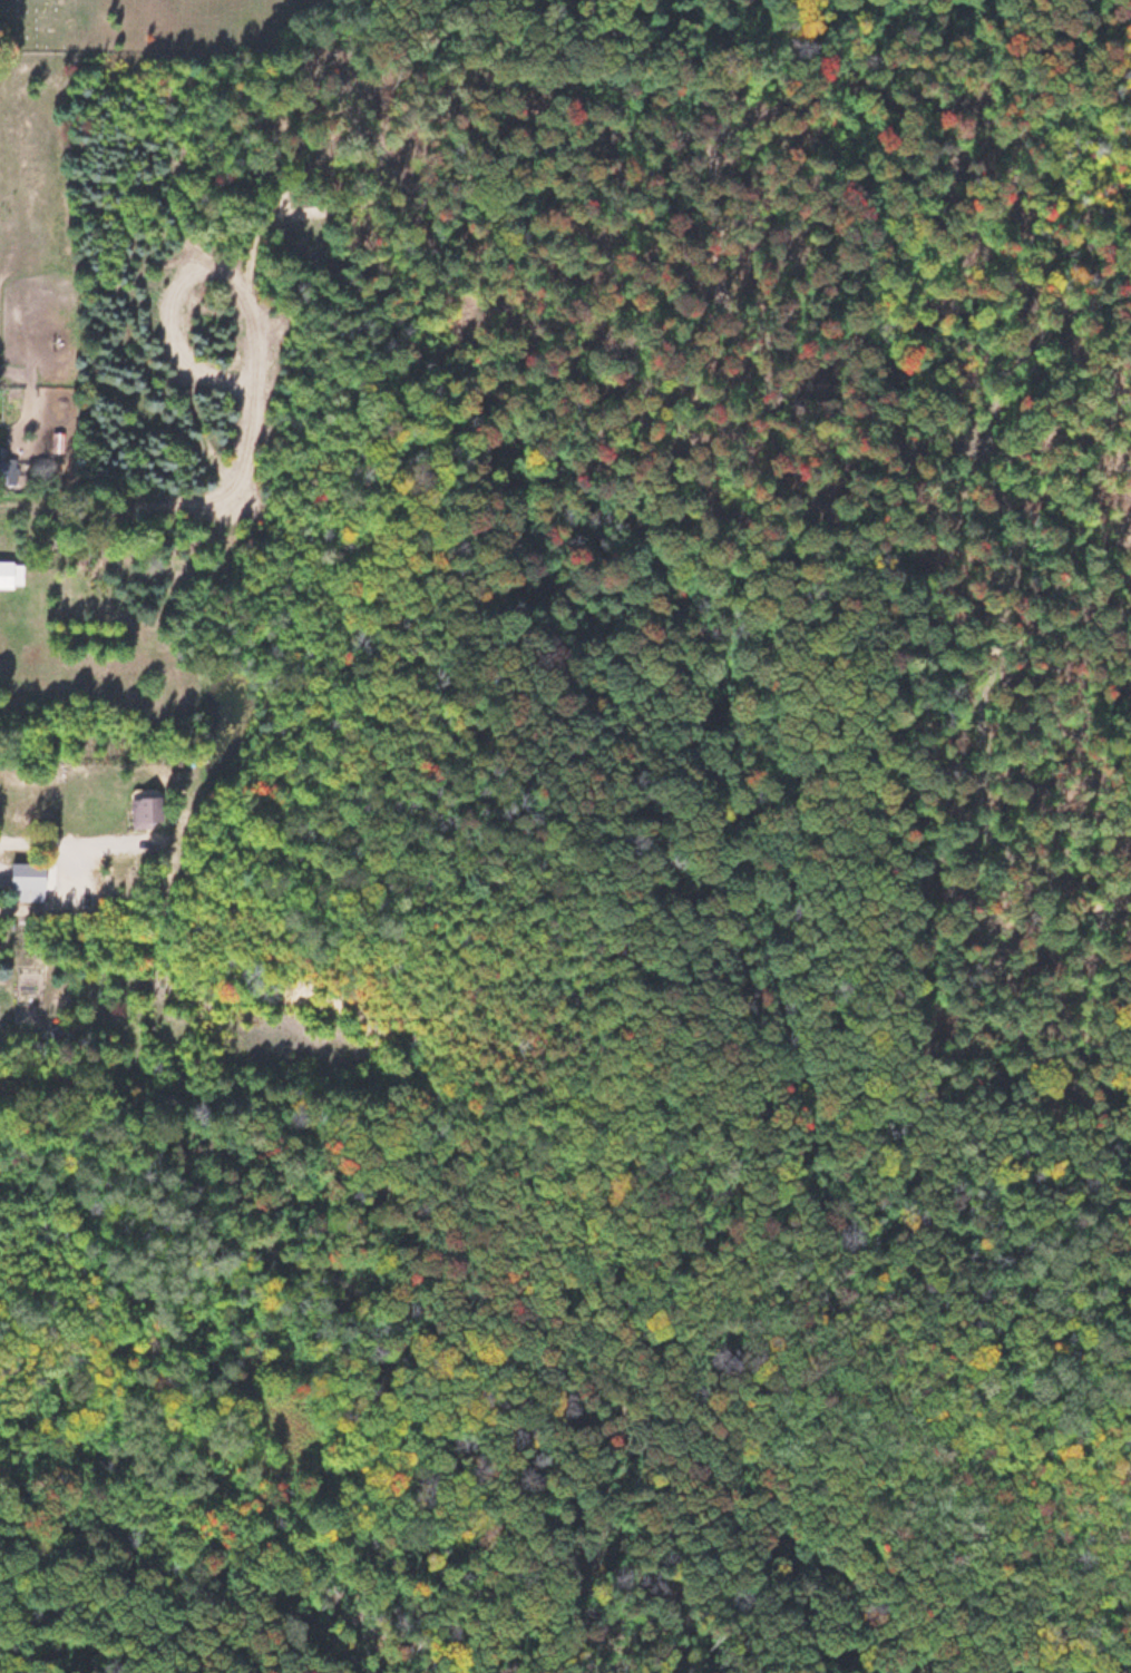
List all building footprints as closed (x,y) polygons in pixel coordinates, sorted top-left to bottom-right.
[(16,461),(0,461),(0,485),(16,485),(16,461)] [(26,588),(26,562),(0,562),(0,588),(26,588)] [(129,826),(162,825),(162,796),(128,796),(129,826)]
